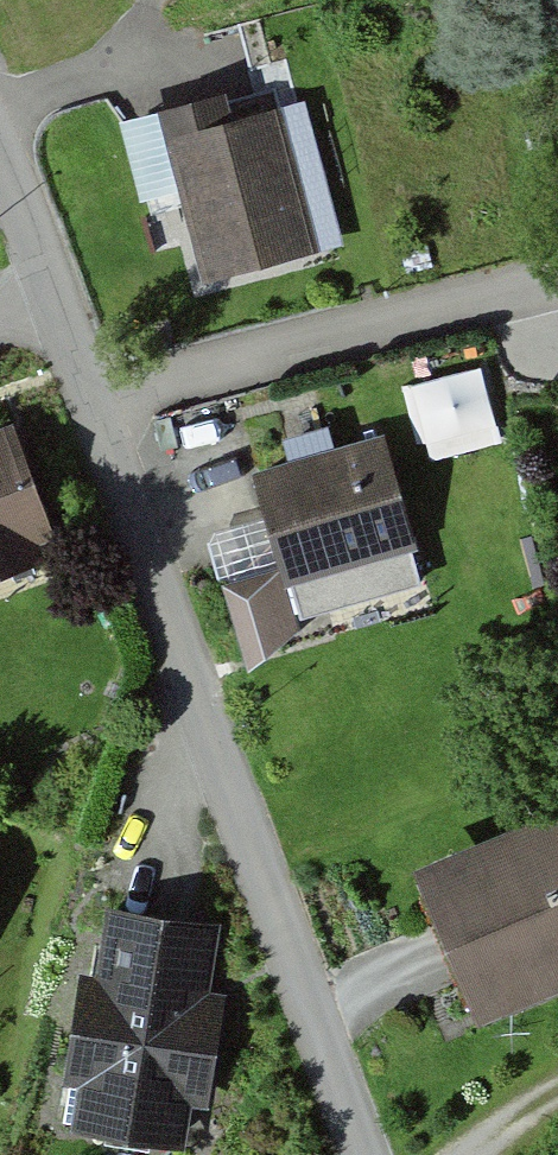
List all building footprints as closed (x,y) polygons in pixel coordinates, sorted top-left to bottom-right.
[(276,91),(160,121),(205,291),(321,261),(276,91)] [(0,438),(0,584),(47,567),(41,552),(56,546),(14,433),(0,438)] [(382,441),(250,481),(279,577),(284,595),(417,555),(382,441)] [(284,595),(279,577),(222,591),(246,679),(297,637),(284,595)] [(413,884),(476,1034),(557,1000),(557,823),(413,884)] [(224,927),(103,908),(92,982),(78,980),(61,1088),(82,1091),(76,1136),(181,1152),(187,1108),(210,1111),(227,998),(213,996),(224,927)]
